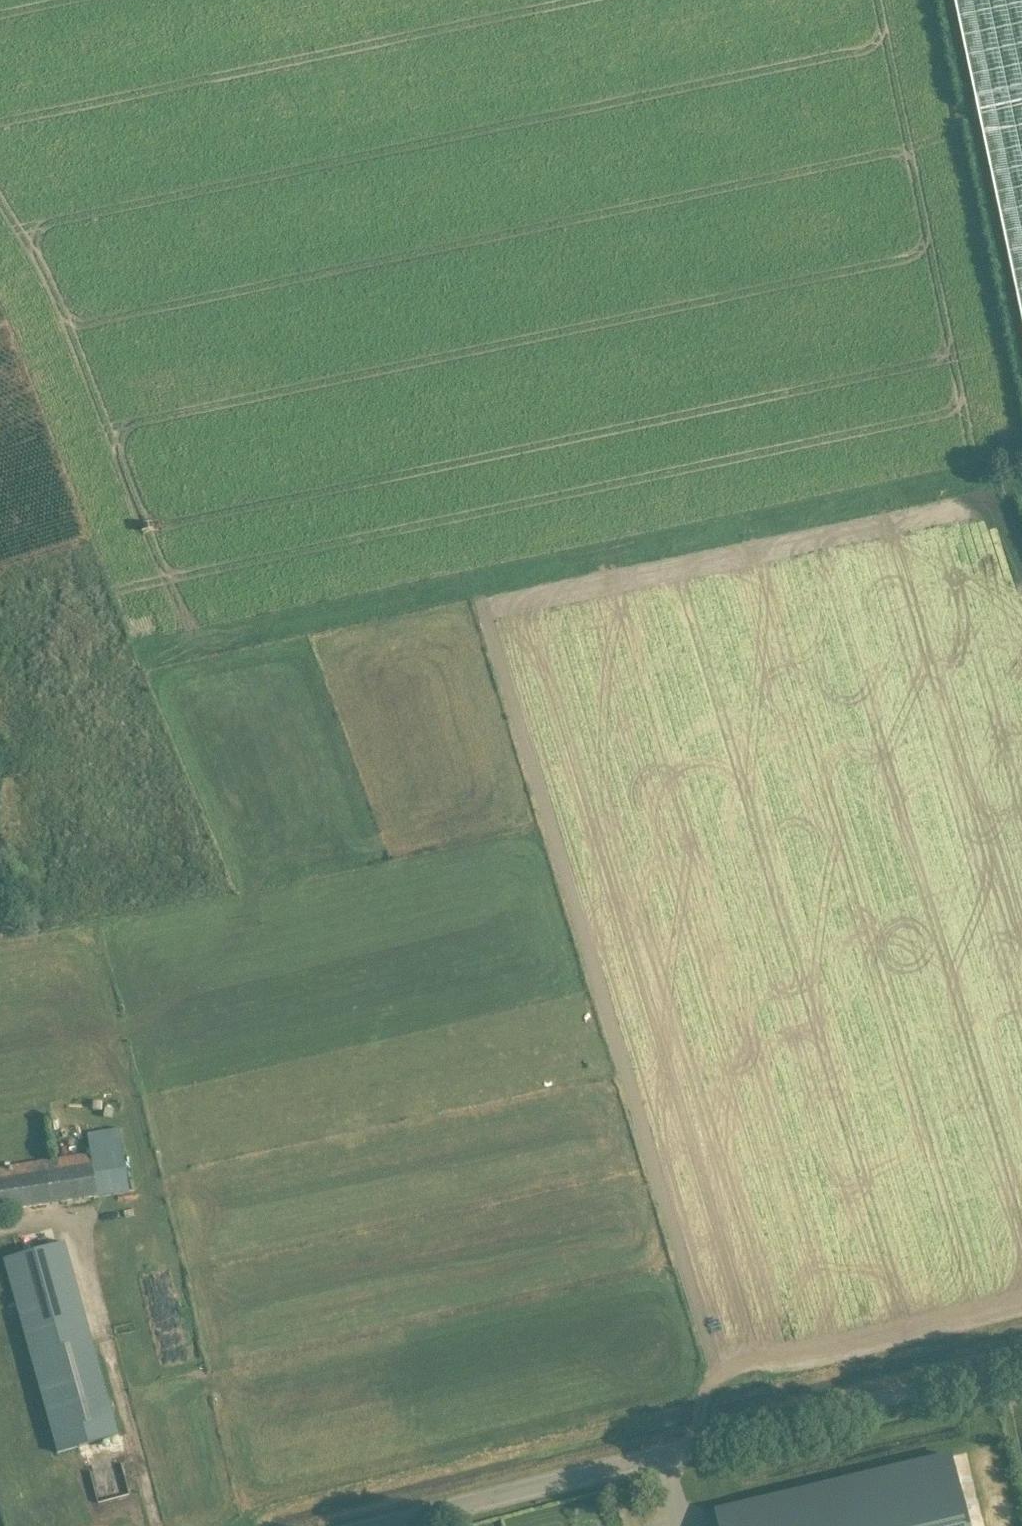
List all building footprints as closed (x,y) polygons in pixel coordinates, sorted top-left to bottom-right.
[(1021,323),(1021,0),(953,0),(1021,323)] [(4,1167),(0,1168),(0,1212),(95,1198),(131,1192),(123,1145),(121,1145),(118,1127),(86,1133),(89,1155),(4,1167)] [(51,1419),(106,1404),(78,1300),(23,1316),(51,1419)] [(952,1456),(715,1512),(718,1525),(969,1525),(952,1456)]
